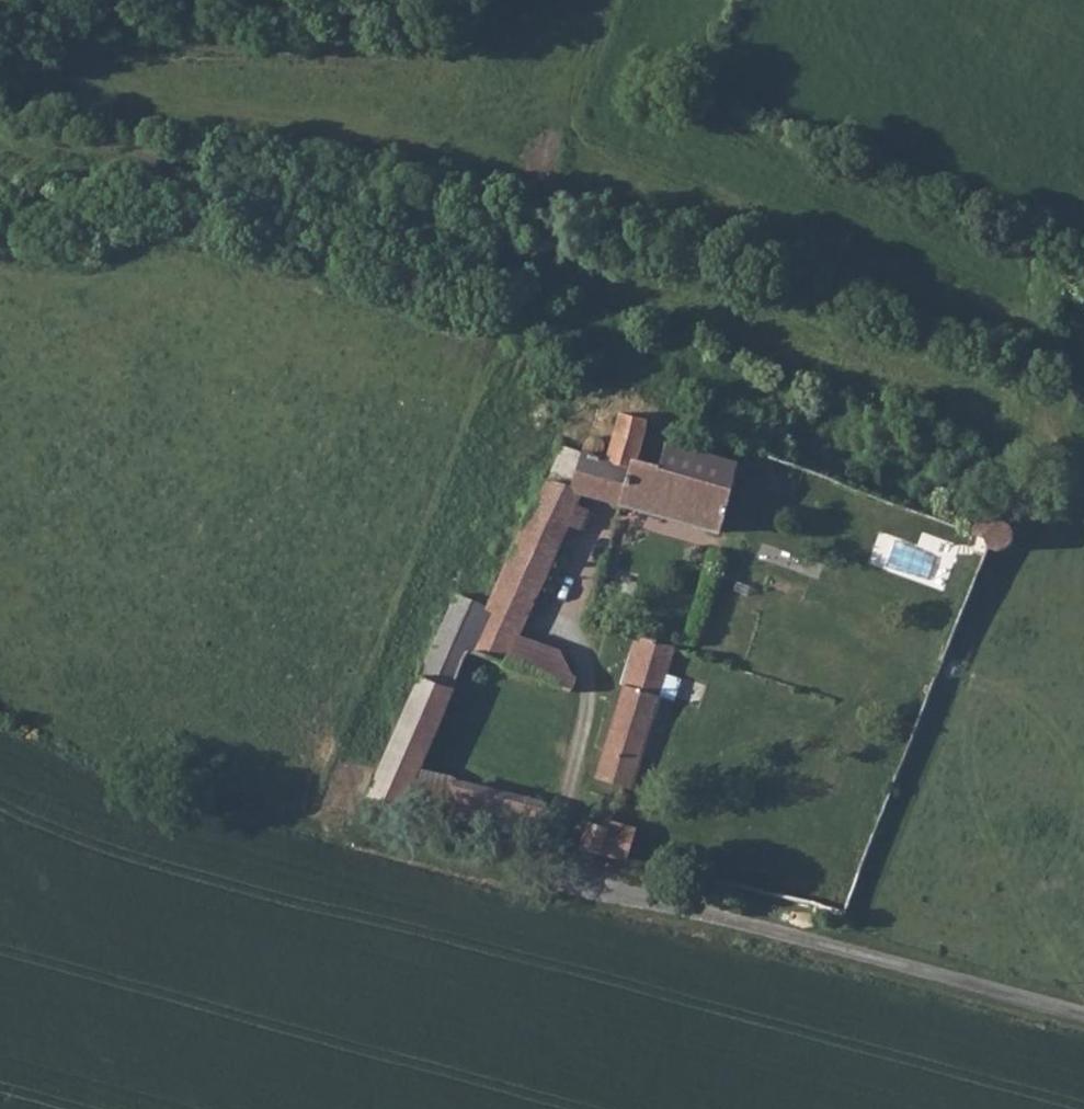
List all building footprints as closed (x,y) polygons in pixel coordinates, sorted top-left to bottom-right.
[(532,514),(521,536),(516,547),(501,542),(488,572),(502,577),(497,588),(488,608),(457,594),(369,797),(447,816),(457,779),(421,767),(457,686),(473,649),(505,659),(517,632),(521,633),(568,525),(581,530),(590,510),(577,504),(581,494),(621,505),(633,461),(639,462),(649,420),(623,414),(611,461),(604,459),(608,444),(605,441),(601,439),(597,440),(593,442),(592,443),(587,453),(565,445),(563,450),(549,481),(534,511),(532,514)] [(724,534),(742,467),(711,458),(668,445),(662,468),(639,462),(633,461),(621,505),(724,534)] [(522,510),(532,514),(534,511),(524,506),(522,510)] [(975,528),(975,532),(976,533),(978,535),(982,536),(982,538),(982,543),(985,548),(988,551),(989,551),(994,552),(1000,552),(1006,549),(1010,546),(1013,540),(1013,535),(1011,530),(1008,526),(1003,523),(998,522),(993,523),(988,526),(987,525),(983,523),(979,523),(976,525),(975,528)] [(564,649),(521,633),(517,632),(505,659),(473,649),(457,686),(505,699),(552,713),(562,716),(576,675),(564,649)] [(634,787),(641,762),(660,698),(675,649),(640,637),(638,640),(597,776),(623,784),(634,787)] [(676,703),(660,698),(641,762),(657,767),(676,703)] [(541,839),(551,802),(457,779),(447,816),(541,839)] [(628,860),(638,828),(610,819),(608,826),(588,820),(580,848),(628,860)]
